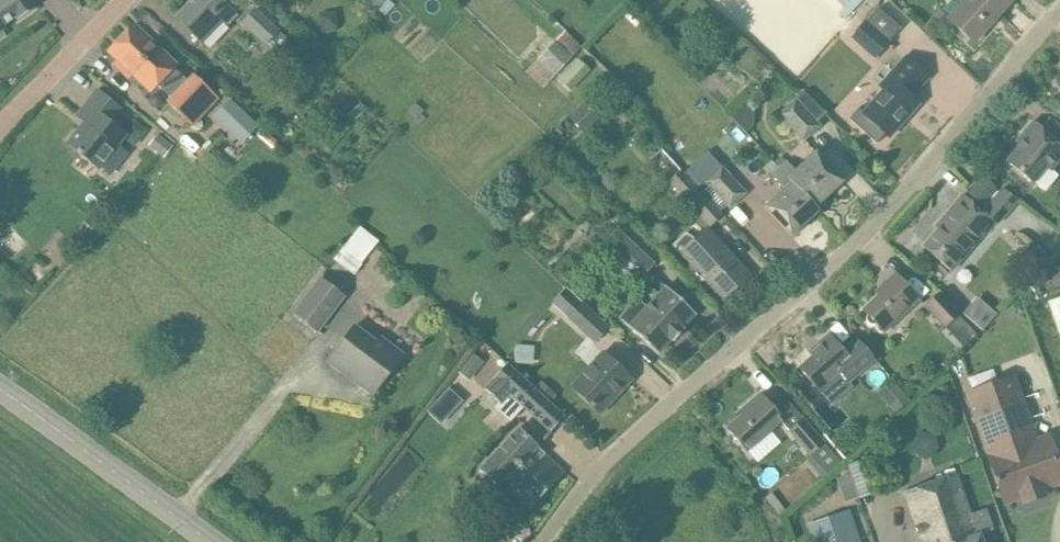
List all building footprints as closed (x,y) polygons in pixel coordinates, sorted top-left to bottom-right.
[(5,30),(2,26),(15,17),(18,21),(35,9),(29,0),(0,0),(0,33),(5,30)] [(219,0),(193,0),(176,18),(201,43),(222,21),(227,25),(236,16),(219,0)] [(367,2),(377,10),(386,0),(369,0),(367,2)] [(892,3),(902,13),(914,0),(895,0),(892,3)] [(947,20),(974,43),(1011,2),(1010,0),(965,0),(947,20)] [(900,29),(878,8),(851,38),(873,58),(900,29)] [(278,33),(256,12),(243,25),(265,46),(278,33)] [(175,65),(134,25),(108,51),(150,92),(157,84),(172,99),(168,103),(191,124),(216,98),(193,76),(187,82),(172,67),(175,65)] [(610,73),(565,31),(539,60),(555,75),(573,56),(578,61),(559,81),(571,92),(590,72),(601,83),(610,73)] [(929,78),(905,57),(880,85),(884,90),(862,114),(858,110),(849,120),(876,144),(885,135),(889,138),(919,104),(911,97),(929,78)] [(119,108),(97,90),(76,116),(84,123),(67,145),(98,169),(100,165),(112,174),(128,154),(119,147),(128,135),(110,121),(119,108)] [(755,92),(744,103),(753,112),(764,102),(755,92)] [(235,123),(248,137),(258,127),(230,99),(221,109),(213,117),(227,131),(235,123)] [(820,127),(795,100),(779,115),(803,141),(820,127)] [(586,103),(570,118),(580,129),(596,114),(586,103)] [(424,111),(415,104),(407,114),(420,126),(426,119),(421,115),(424,111)] [(688,113),(680,105),(673,111),(680,120),(688,113)] [(1032,122),(1021,135),(1025,138),(1006,161),(1023,175),(1033,184),(1047,167),(1051,171),(1059,160),(1059,145),(1049,136),(1032,122)] [(258,136),(272,148),(277,141),(264,130),(258,136)] [(150,146),(164,158),(173,147),(158,136),(150,146)] [(548,151),(540,160),(550,169),(558,161),(548,151)] [(779,169),(815,207),(842,182),(816,154),(796,172),(787,162),(779,169)] [(697,173),(691,179),(720,211),(726,205),(730,209),(746,194),(722,167),(719,169),(711,160),(697,173)] [(819,211),(815,207),(779,169),(773,175),(785,188),(764,207),(791,237),(819,211)] [(723,216),(681,171),(669,182),(711,227),(723,216)] [(980,206),(995,189),(983,178),(968,195),(980,206)] [(1017,201),(1003,189),(982,212),(963,195),(942,219),(945,222),(923,248),(940,262),(951,271),(984,233),(993,222),(996,225),(1017,201)] [(84,222),(75,232),(84,240),(94,230),(84,222)] [(362,224),(336,258),(357,274),(383,240),(362,224)] [(661,255),(628,225),(613,242),(647,271),(661,255)] [(749,275),(707,230),(695,240),(687,231),(672,245),(689,264),(685,272),(698,285),(704,280),(722,300),(749,275)] [(1030,278),(1047,259),(1031,244),(1014,264),(1030,278)] [(874,325),(875,324),(884,333),(919,300),(910,290),(895,274),(882,287),(874,293),(877,297),(863,310),(867,316),(866,317),(866,321),(870,325),(874,325)] [(344,296),(321,279),(294,314),(317,331),(344,296)] [(695,314),(665,287),(647,308),(637,298),(619,318),(628,327),(658,355),(671,340),(673,342),(683,331),(681,329),(695,314)] [(575,297),(565,288),(552,303),(568,318),(595,343),(609,328),(582,303),(581,304),(574,298),(575,297)] [(959,316),(939,294),(925,307),(945,328),(959,316)] [(1048,303),(1059,337),(1059,299),(1048,303)] [(376,344),(354,327),(328,360),(373,394),(388,374),(402,357),(403,356),(380,338),(376,344)] [(812,356),(799,368),(811,382),(815,386),(817,384),(825,385),(827,387),(842,375),(849,383),(875,360),(857,339),(846,349),(843,352),(832,339),(829,336),(828,335),(826,336),(820,342),(809,352),(812,356)] [(516,345),(515,363),(528,364),(529,346),(516,345)] [(469,382),(484,362),(472,353),(457,374),(469,382)] [(627,375),(602,353),(570,388),(599,414),(631,380),(627,375)] [(493,379),(484,389),(499,403),(494,408),(509,422),(522,407),(523,407),(525,408),(534,417),(550,432),(564,417),(563,417),(563,416),(564,416),(507,363),(493,379)] [(1013,377),(966,394),(1004,504),(1059,484),(1059,456),(1053,436),(1036,442),(1013,377)] [(890,407),(896,414),(910,402),(910,401),(892,380),(885,387),(897,401),(890,407)] [(454,385),(429,410),(445,426),(470,401),(454,385)] [(951,396),(948,386),(936,389),(940,400),(951,396)] [(783,421),(759,394),(748,404),(751,407),(727,428),(746,451),(783,421)] [(822,444),(801,420),(789,431),(810,455),(822,444)] [(563,472),(518,430),(481,469),(484,472),(499,487),(503,484),(528,508),(563,472)] [(957,474),(900,494),(917,541),(982,541),(957,474)] [(847,509),(806,524),(813,541),(859,541),(847,509)]
